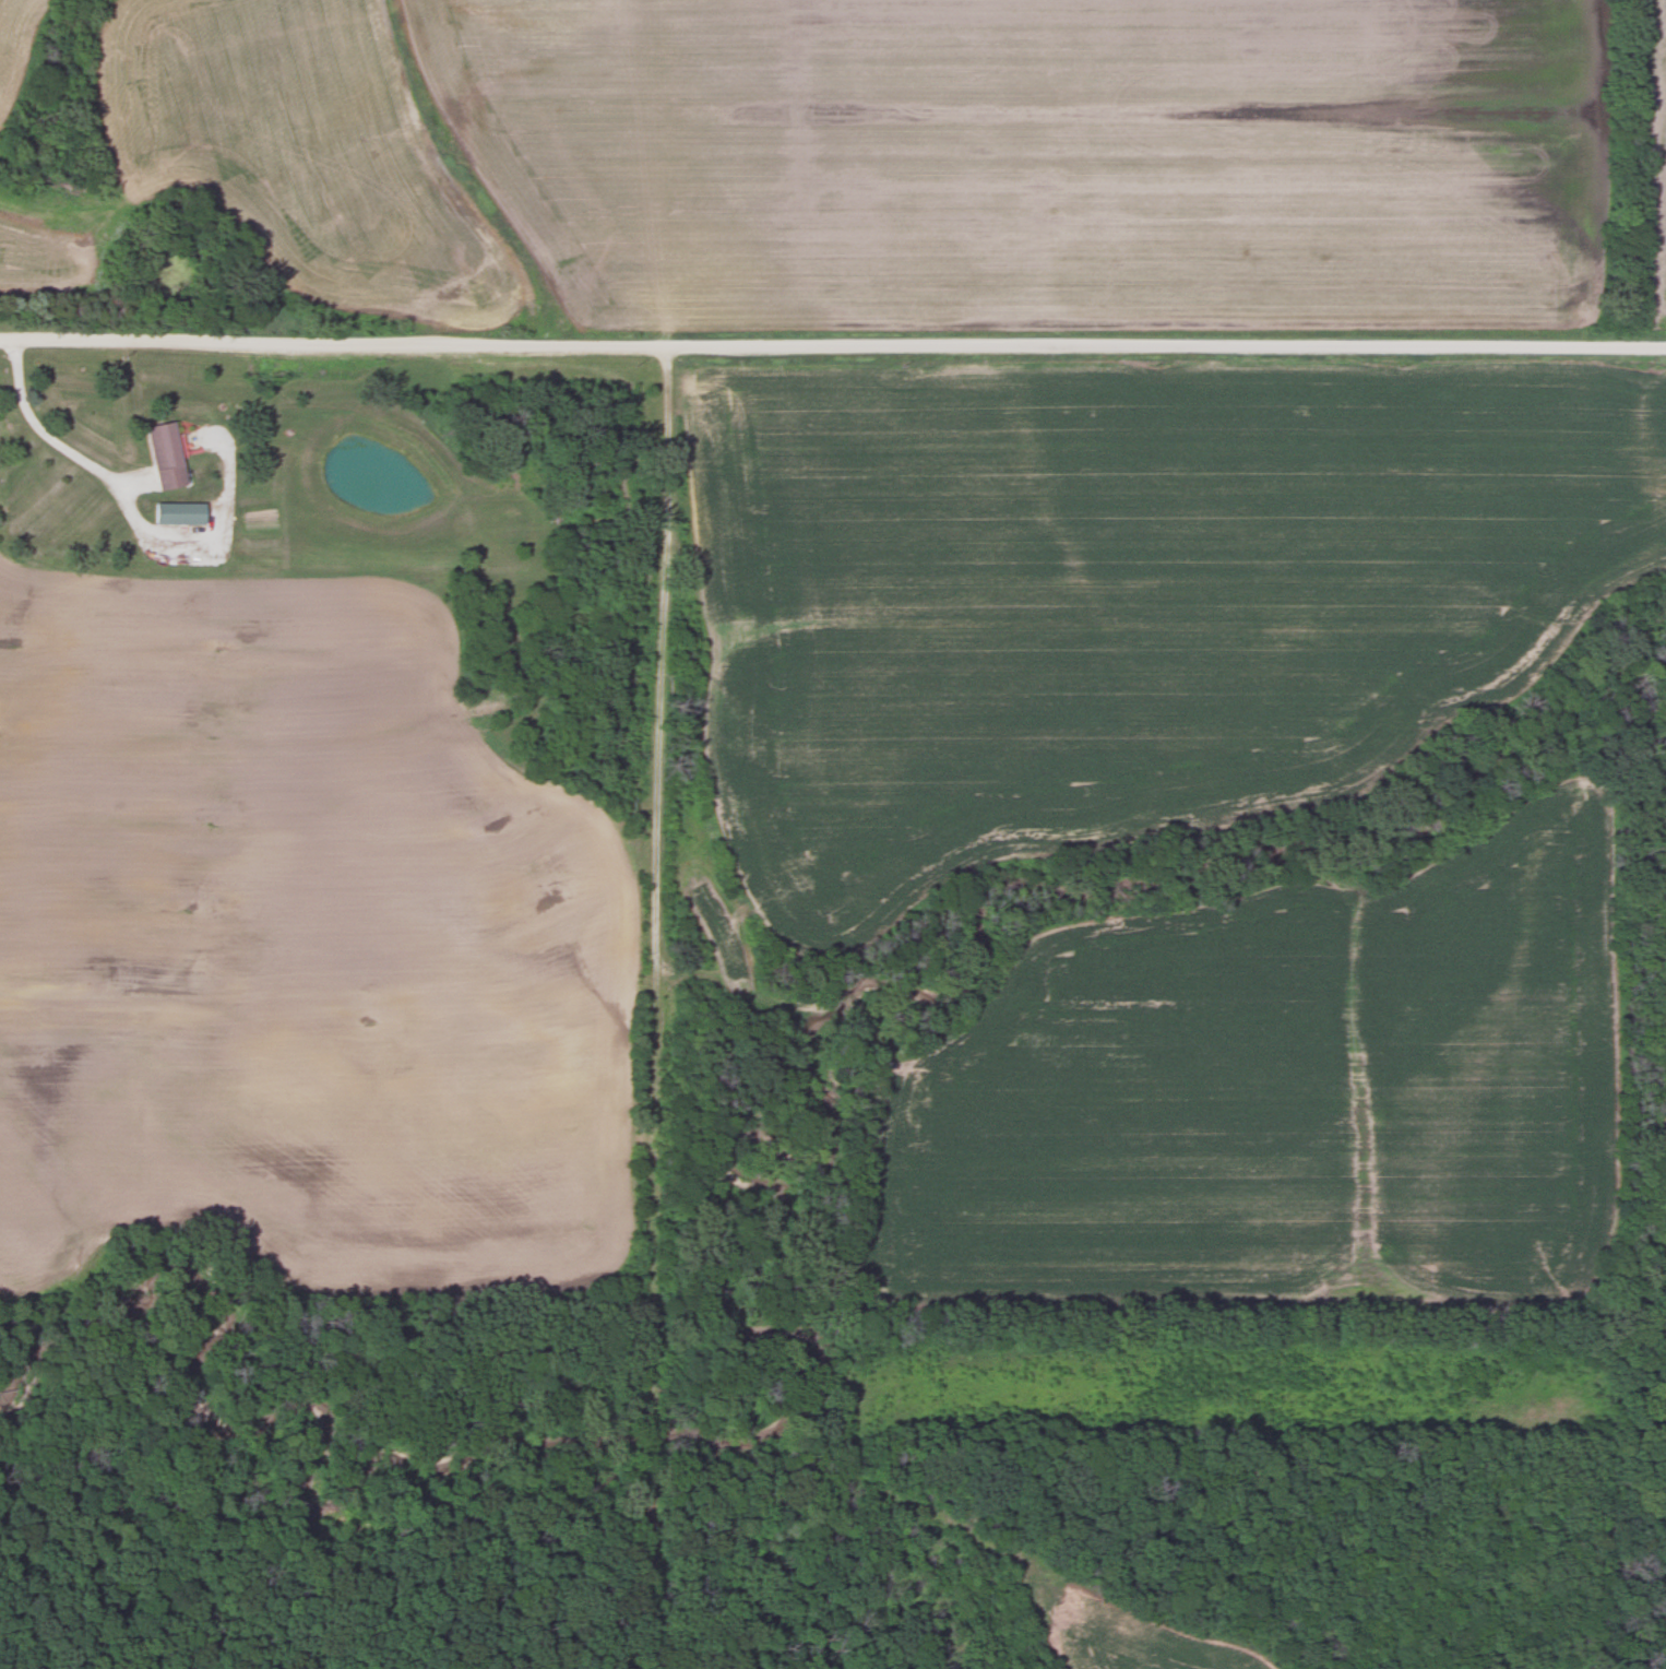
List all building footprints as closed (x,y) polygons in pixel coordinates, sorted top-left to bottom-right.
[(187,486),(176,422),(148,427),(159,491),(187,486)] [(206,523),(206,503),(157,503),(157,523),(206,523)]
